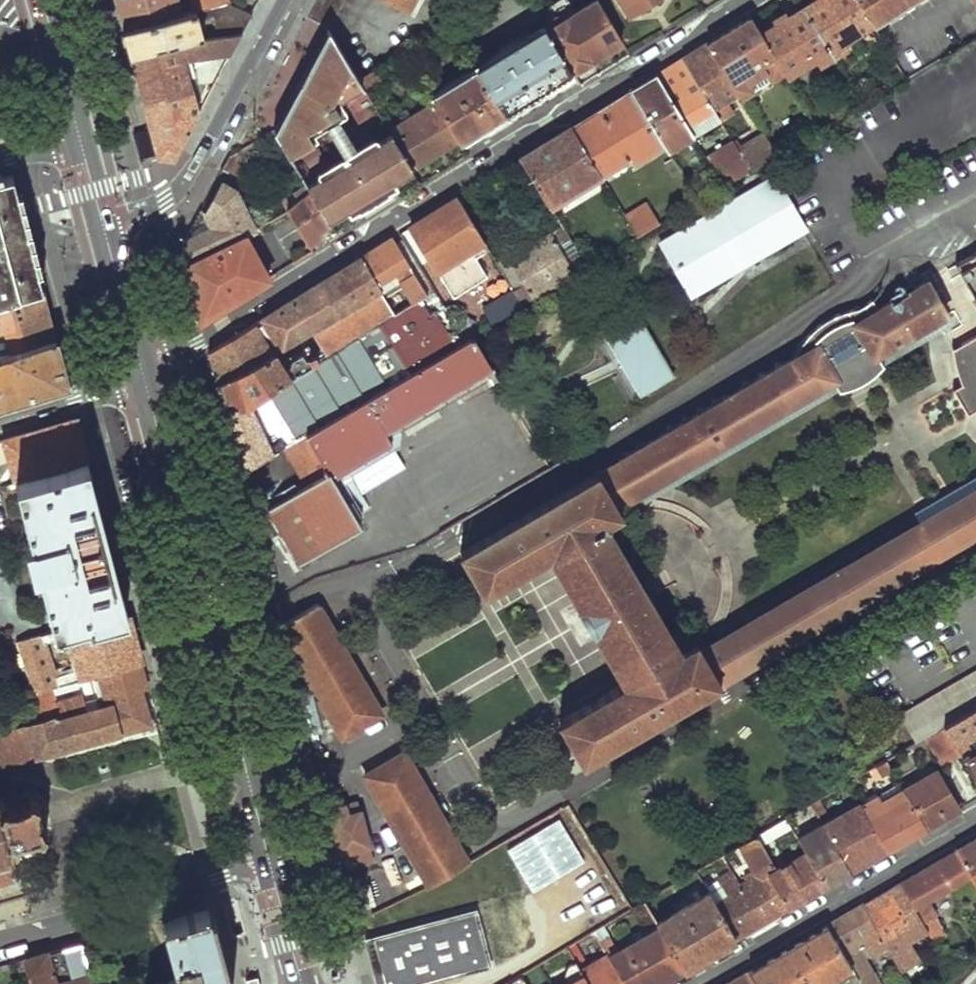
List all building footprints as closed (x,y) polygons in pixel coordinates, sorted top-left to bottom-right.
[(114,0),(122,29),(180,14),(176,0),(114,0)] [(196,11),(200,10),(228,3),(227,0),(193,0),(196,11)] [(544,26),(572,72),(621,42),(597,0),(594,0),(560,21),(557,18),(544,26)] [(628,14),(652,0),(619,0),(628,14)] [(802,9),(830,57),(846,48),(842,40),(871,23),(857,0),(817,0),(802,9)] [(871,23),(908,0),(857,0),(871,23)] [(180,14),(122,29),(125,41),(129,56),(138,54),(203,38),(207,37),(242,32),(258,4),(228,3),(200,10),(202,15),(211,12),(215,31),(202,34),(196,11),(180,14)] [(802,9),(761,34),(781,67),(785,75),(813,58),(817,65),(830,57),(802,9)] [(751,17),(707,44),(728,79),(737,94),(751,86),(744,74),(761,65),(768,75),(781,67),(761,34),(751,17)] [(544,26),(531,35),(559,81),(572,72),(544,26)] [(329,56),(336,48),(323,31),(312,51),(329,56)] [(203,38),(138,54),(140,62),(131,65),(139,93),(152,143),(156,158),(175,160),(199,114),(202,110),(199,109),(186,60),(231,53),(242,32),(207,37),(203,38)] [(475,69),(476,71),(504,114),(559,81),(531,35),(515,45),(510,37),(498,45),(502,52),(475,69)] [(707,44),(684,58),(714,110),(720,120),(730,113),(724,104),(727,101),(718,86),(728,79),(707,44)] [(302,181),(329,222),(348,210),(367,199),(344,161),(328,171),(324,164),(307,137),(344,114),(340,108),(348,104),(350,107),(366,97),(362,90),(356,80),(336,48),(329,56),(312,51),(269,131),(302,181)] [(129,56),(131,65),(140,62),(138,54),(129,56)] [(671,66),(657,75),(687,126),(714,110),(684,58),(671,66)] [(372,70),(356,80),(362,90),(378,82),(372,70)] [(476,71),(466,77),(493,121),(504,114),(476,71)] [(644,82),(631,90),(664,144),(667,150),(693,135),(687,126),(657,75),(644,82)] [(466,77),(430,99),(435,108),(458,142),(493,121),(466,77)] [(631,90),(604,107),(617,129),(608,143),(596,150),(607,170),(626,158),(630,165),(664,144),(631,90)] [(604,107),(572,127),(599,174),(607,170),(596,150),(608,143),(617,129),(604,107)] [(458,143),(458,142),(435,108),(413,122),(408,114),(398,120),(403,128),(397,132),(419,167),(458,143)] [(544,144),(520,159),(547,206),(599,174),(572,127),(544,144)] [(376,142),(356,154),(381,190),(396,181),(413,170),(390,133),(376,142)] [(372,135),(347,150),(351,157),(356,154),(376,142),(372,135)] [(764,137),(739,152),(750,171),(775,156),(764,137)] [(254,140),(229,155),(219,174),(225,177),(228,172),(244,182),(252,169),(243,163),(261,152),(254,140)] [(733,142),(706,158),(717,175),(724,187),(750,171),(739,152),(733,142)] [(347,150),(324,164),(328,171),(344,161),(351,157),(347,150)] [(375,194),(381,190),(356,154),(351,157),(375,194)] [(351,157),(344,161),(367,199),(375,194),(351,157)] [(547,206),(552,214),(604,182),(599,174),(547,206)] [(717,175),(691,190),(698,202),(724,187),(717,175)] [(43,289),(35,258),(20,198),(14,176),(0,179),(0,302),(43,289)] [(223,184),(215,181),(185,238),(211,223),(207,215),(223,184)] [(302,181),(280,199),(287,211),(297,227),(305,239),(329,222),(302,181)] [(375,194),(380,202),(401,189),(396,181),(381,190),(375,194)] [(211,223),(185,238),(186,261),(248,231),(252,229),(233,189),(223,184),(207,215),(211,223)] [(760,184),(646,251),(678,306),(729,277),(726,272),(736,267),(739,271),(793,239),(760,184)] [(367,199),(348,210),(354,219),(380,202),(375,194),(367,199)] [(437,210),(410,227),(451,297),(485,277),(474,258),(489,250),(458,197),(437,210)] [(645,202),(623,215),(636,238),(658,225),(645,202)] [(665,209),(670,218),(683,210),(678,202),(665,209)] [(287,211),(263,223),(274,240),(297,227),(287,211)] [(335,231),(329,222),(305,239),(309,247),(335,231)] [(560,226),(507,257),(522,285),(513,291),(521,306),(585,268),(568,240),(560,226)] [(248,231),(186,261),(193,290),(200,320),(269,277),(248,231)] [(400,233),(393,238),(425,295),(419,299),(435,326),(449,318),(400,233)] [(380,245),(368,252),(375,264),(368,269),(381,290),(399,279),(405,287),(414,302),(419,299),(425,295),(393,238),(380,245)] [(949,266),(975,312),(975,250),(949,266)] [(368,252),(361,257),(368,269),(375,264),(368,252)] [(339,271),(318,284),(339,314),(381,290),(368,269),(361,257),(339,271)] [(507,257),(496,263),(513,291),(522,285),(507,257)] [(726,272),(729,277),(732,283),(742,277),(739,271),(736,267),(726,272)] [(399,279),(381,290),(386,299),(405,287),(399,279)] [(655,437),(602,469),(459,552),(484,594),(546,558),(620,684),(557,721),(581,763),(975,530),(975,486),(932,513),(735,628),(740,638),(718,650),(713,641),(708,632),(693,641),(617,513),(633,505),(628,497),(623,489),(645,476),(650,485),(829,380),(834,379),(842,376),(846,374),(850,372),(853,370),(857,368),(860,366),(863,363),(866,360),(869,357),(870,355),(940,314),(921,282),(872,311),(848,324),(842,313),(839,314),(831,317),(822,322),(815,327),(810,332),(816,343),(793,356),(655,437)] [(339,314),(318,284),(304,292),(208,351),(213,367),(221,397),(224,409),(394,313),(386,299),(381,290),(339,314)] [(56,338),(49,311),(43,289),(0,302),(0,354),(56,338)] [(513,291),(483,309),(491,324),(521,306),(513,291)] [(394,313),(224,409),(228,424),(236,456),(240,471),(281,448),(304,434),(362,400),(462,341),(449,318),(435,326),(419,299),(414,302),(394,313)] [(847,312),(842,313),(848,324),(872,311),(866,301),(856,308),(847,312)] [(640,311),(603,331),(639,395),(676,374),(640,311)] [(940,314),(870,355),(876,365),(874,368),(946,326),(940,314)] [(816,343),(810,332),(808,334),(804,337),(796,349),(793,356),(816,343)] [(956,345),(957,351),(957,358),(959,365),(961,372),(964,379),(967,386),(970,392),(974,398),(975,401),(975,334),(956,345)] [(489,370),(469,337),(462,341),(362,400),(381,433),(489,370)] [(35,370),(40,391),(67,383),(61,358),(56,338),(0,354),(0,381),(35,370)] [(956,386),(948,391),(963,417),(972,412),(975,417),(975,401),(974,398),(970,392),(967,386),(964,379),(961,372),(959,365),(957,358),(957,351),(956,345),(946,351),(950,370),(956,386)] [(876,365),(870,355),(869,357),(866,360),(863,363),(860,366),(857,368),(853,370),(850,372),(846,374),(842,376),(834,379),(829,380),(835,390),(838,389),(842,388),(847,386),(851,384),(860,380),(868,373),(874,368),(876,365)] [(40,391),(35,370),(0,381),(0,403),(40,391)] [(489,370),(381,433),(385,439),(484,381),(493,376),(489,370)] [(493,376),(484,381),(490,391),(499,386),(493,376)] [(829,380),(650,485),(656,496),(838,389),(835,390),(829,380)] [(362,400),(304,434),(324,467),(381,433),(362,400)] [(11,473),(0,477),(0,484),(12,480),(87,460),(81,439),(75,418),(1,439),(11,473)] [(324,467),(333,482),(390,448),(385,439),(381,433),(324,467)] [(304,434),(281,448),(304,487),(265,508),(299,564),(307,559),(317,553),(359,527),(333,482),(324,467),(304,434)] [(12,480),(53,626),(128,613),(117,573),(95,492),(87,460),(12,480)] [(645,476),(623,489),(628,497),(650,485),(645,476)] [(928,505),(928,507),(932,513),(975,486),(975,477),(928,505)] [(735,628),(932,513),(928,507),(732,622),(735,628)] [(317,553),(307,559),(311,567),(321,561),(317,553)] [(338,591),(316,604),(321,612),(342,599),(338,591)] [(316,604),(281,624),(309,677),(342,736),(380,714),(321,612),(316,604)] [(98,673),(140,661),(134,638),(128,613),(53,626),(13,633),(32,691),(50,686),(98,673)] [(713,641),(718,650),(740,638),(735,628),(713,641)] [(149,723),(140,688),(147,687),(144,673),(140,661),(98,673),(104,695),(95,697),(97,705),(85,709),(79,692),(53,699),(57,712),(40,717),(29,720),(0,728),(0,766),(149,723)] [(897,715),(914,741),(923,735),(941,725),(975,704),(975,669),(897,715)] [(296,680),(308,726),(316,725),(321,724),(309,677),(296,680)] [(32,691),(38,710),(40,717),(57,712),(53,699),(50,686),(32,691)] [(941,725),(953,745),(975,731),(975,704),(941,725)] [(28,713),(29,720),(40,717),(38,710),(28,713)] [(308,726),(312,742),(320,740),(316,725),(308,726)] [(941,725),(923,735),(940,763),(958,753),(953,745),(941,725)] [(403,752),(365,775),(427,884),(467,861),(403,752)] [(960,757),(975,782),(975,753),(966,758),(964,754),(960,757)] [(875,795),(859,803),(886,848),(924,827),(900,789),(882,760),(869,767),(896,807),(886,813),(875,795)] [(958,807),(934,769),(900,789),(924,827),(958,807)] [(10,877),(11,880),(16,879),(15,876),(18,875),(17,870),(13,871),(9,852),(18,850),(15,841),(36,835),(37,839),(43,837),(41,832),(45,831),(41,815),(37,798),(32,800),(30,794),(24,795),(26,799),(5,804),(2,797),(0,797),(0,880),(10,877)] [(823,795),(807,804),(811,810),(813,812),(829,803),(823,795)] [(356,800),(329,807),(345,865),(372,857),(356,800)] [(828,811),(817,818),(827,835),(849,869),(886,848),(859,803),(845,811),(857,831),(849,837),(838,819),(834,822),(828,811)] [(807,804),(795,811),(799,818),(811,810),(807,804)] [(783,818),(754,835),(760,846),(789,827),(783,818)] [(804,827),(794,834),(805,852),(825,884),(849,869),(827,835),(815,843),(804,827)] [(753,879),(739,888),(760,921),(787,905),(769,872),(776,869),(760,846),(754,835),(734,847),(753,879)] [(955,849),(975,883),(975,837),(955,849)] [(899,882),(928,928),(935,940),(945,933),(926,900),(954,885),(964,903),(975,896),(975,883),(955,849),(899,882)] [(776,869),(769,872),(787,905),(825,884),(805,852),(800,855),(804,862),(785,873),(780,866),(776,869)] [(699,868),(693,871),(706,891),(711,888),(699,868)] [(727,869),(714,875),(726,895),(713,903),(734,936),(760,921),(739,888),(727,869)] [(899,882),(861,903),(885,945),(900,970),(915,960),(905,941),(928,928),(899,882)] [(367,883),(351,888),(356,908),(373,903),(367,883)] [(706,891),(654,921),(658,928),(678,960),(683,966),(734,936),(713,903),(706,891)] [(825,925),(850,968),(859,983),(876,983),(852,940),(859,936),(869,954),(885,945),(861,903),(825,925)] [(208,905),(161,917),(161,920),(172,959),(176,958),(180,971),(155,983),(229,983),(208,905)] [(478,906),(369,936),(377,965),(383,983),(435,983),(495,967),(478,906)] [(783,949),(805,983),(822,983),(850,968),(825,925),(783,949)] [(658,928),(634,943),(653,975),(678,960),(658,928)] [(24,959),(31,983),(92,983),(80,942),(24,959)] [(608,958),(625,983),(651,983),(656,981),(653,975),(634,943),(608,958)] [(769,957),(786,983),(805,983),(783,949),(769,957)] [(577,968),(587,983),(625,983),(608,958),(605,952),(577,968)] [(748,970),(756,983),(786,983),(769,957),(748,970)] [(577,968),(571,958),(564,962),(572,976),(559,983),(587,983),(577,968)] [(678,960),(653,975),(656,981),(683,966),(678,960)] [(723,983),(756,983),(748,970),(723,983)] [(519,974),(504,982),(506,983),(525,983),(519,974)]
